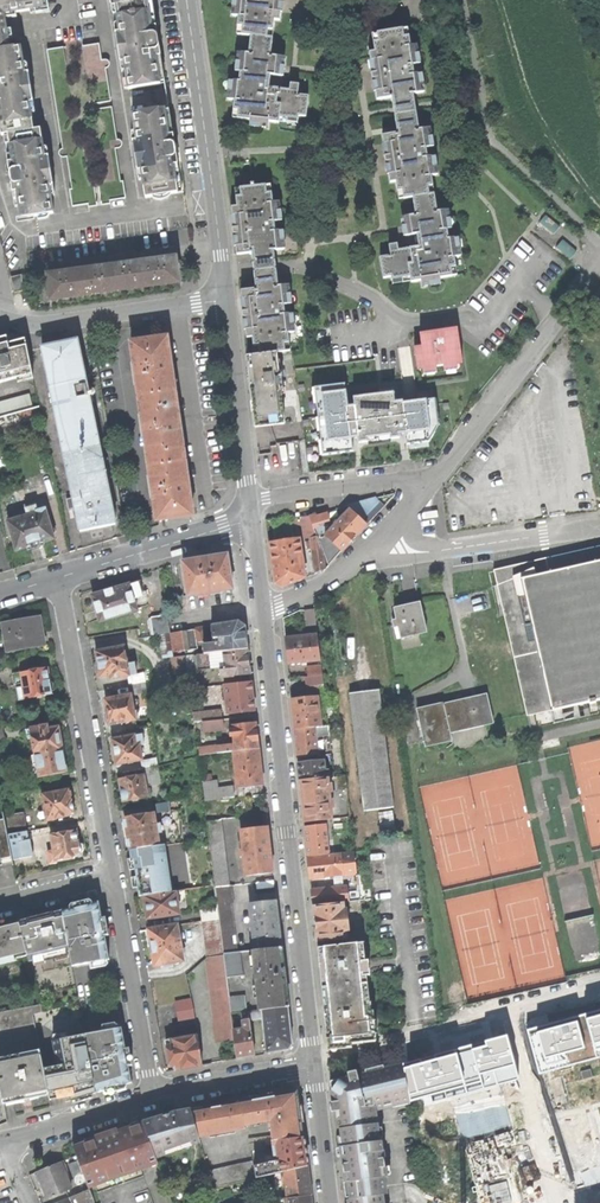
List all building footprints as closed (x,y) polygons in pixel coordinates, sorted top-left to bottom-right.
[(9,50),(4,16),(44,10),(43,0),(0,0),(0,52),(9,50)] [(152,28),(147,0),(115,5),(119,33),(116,33),(120,63),(123,62),(124,66),(156,60),(156,57),(160,56),(159,49),(156,27),(152,28)] [(269,126),(269,121),(280,122),(280,116),(299,118),(299,115),(307,115),(309,95),(299,94),(300,83),(291,82),(290,89),(269,87),(270,80),(271,74),(279,75),(280,65),(283,65),(284,56),(271,55),(273,37),(267,36),(268,28),(274,29),(274,19),(280,20),(281,11),(276,10),(277,5),(277,1),(282,2),(282,0),(236,0),(235,7),(232,7),(232,16),(237,16),(236,26),(241,26),(240,34),(250,35),(248,53),(238,52),(237,61),(240,62),(239,81),(233,81),(232,91),(228,91),(228,100),(234,101),(233,110),(238,110),(237,119),(250,120),(250,122),(261,122),(260,126),(269,126)] [(392,97),(393,106),(415,103),(414,94),(424,92),(423,83),(419,84),(418,74),(415,74),(413,65),(416,65),(414,54),(418,53),(416,44),(411,45),(409,35),(405,36),(403,28),(378,32),(379,40),(374,41),(376,51),(370,52),(371,60),(376,60),(377,64),(377,69),(372,70),(373,81),(380,80),(381,90),(376,90),(377,99),(392,97)] [(87,72),(91,72),(102,69),(99,45),(84,48),(87,72)] [(9,136),(33,132),(29,105),(32,105),(28,74),(25,75),(21,48),(9,50),(0,52),(0,132),(1,137),(9,136)] [(88,209),(98,207),(94,187),(89,188),(83,147),(79,148),(63,50),(49,52),(64,150),(67,149),(74,190),(70,190),(73,208),(88,205),(88,209)] [(160,84),(156,60),(124,66),(128,89),(160,84)] [(97,105),(111,102),(105,69),(102,69),(91,72),(97,105)] [(112,109),(98,112),(103,144),(100,144),(107,185),(99,186),(103,206),(111,205),(111,201),(126,198),(124,183),(122,183),(115,142),(117,142),(112,109)] [(142,170),(146,199),(178,194),(172,159),(175,158),(176,146),(174,137),(169,138),(165,115),(164,109),(132,114),(137,142),(133,143),(138,171),(142,170)] [(421,281),(422,287),(431,285),(430,282),(441,280),(440,278),(453,276),(452,267),(457,267),(455,257),(461,256),(459,247),(456,248),(454,238),(449,238),(446,219),(449,219),(448,210),(438,211),(435,193),(429,194),(428,186),(433,186),(432,176),(437,175),(436,167),(432,167),(431,157),(428,157),(427,148),(429,147),(428,137),(431,137),(430,127),(419,129),(416,110),(394,114),(397,133),(383,135),(384,144),(389,143),(390,152),(385,153),(387,165),(392,164),(393,169),(393,173),(389,174),(390,183),(396,182),(397,192),(402,191),(404,199),(412,198),(415,215),(402,217),(404,227),(407,226),(409,236),(417,234),(419,247),(406,249),(399,250),(398,243),(389,245),(391,255),(380,257),(383,278),(391,277),(392,280),(410,277),(411,283),(421,281)] [(171,114),(165,115),(169,138),(174,137),(173,127),(171,114)] [(21,220),(52,215),(48,189),(53,188),(48,158),(44,159),(40,131),(33,132),(9,136),(13,163),(8,164),(10,178),(12,193),(17,193),(21,220)] [(183,193),(176,146),(175,158),(172,159),(178,194),(183,193)] [(252,252),(253,261),(275,259),(275,250),(285,248),(284,240),(280,240),(279,229),(276,230),(275,221),(278,220),(277,210),(280,209),(279,201),(273,201),(272,191),(267,192),(267,184),(240,186),(241,195),(236,196),(237,206),(232,206),(233,215),(237,215),(238,224),(233,225),(234,231),(234,236),(240,235),(241,245),(236,245),(237,254),(252,252)] [(78,271),(48,276),(52,300),(179,283),(175,257),(141,262),(78,271)] [(20,276),(11,279),(14,293),(23,290),(20,276)] [(259,346),(260,355),(276,353),(286,351),(285,343),(290,343),(289,332),(294,332),(293,323),(290,323),(289,313),(286,313),(285,304),(288,304),(287,293),(290,293),(289,284),(279,286),(278,276),(255,279),(256,288),(241,290),(243,299),(247,298),(248,307),(242,308),(244,320),(249,319),(249,324),(250,328),(246,329),(247,337),(252,337),(254,346),(259,346)] [(414,348),(417,369),(440,365),(462,362),(458,329),(419,334),(421,347),(414,348)] [(32,375),(25,340),(8,344),(6,337),(0,339),(0,383),(32,375)] [(98,528),(116,524),(78,339),(43,346),(80,532),(98,528)] [(166,339),(132,344),(140,398),(174,393),(170,368),(166,339)] [(256,427),(284,423),(279,378),(282,377),(282,370),(278,370),(276,353),(260,355),(248,357),(251,387),(256,427)] [(352,379),(307,384),(313,443),(322,454),(353,451),(352,437),(402,433),(403,440),(432,437),(441,425),(438,396),(399,400),(397,387),(353,392),(352,379)] [(178,423),(174,393),(140,398),(150,466),(184,461),(178,423)] [(0,403),(0,418),(33,409),(29,395),(0,403)] [(188,494),(184,461),(150,466),(157,520),(191,515),(188,494)] [(326,536),(319,539),(324,554),(329,566),(356,537),(383,507),(373,501),(350,506),(350,510),(326,536)] [(42,543),(54,539),(50,527),(55,525),(52,514),(47,515),(42,503),(25,509),(27,516),(8,522),(16,551),(29,548),(30,551),(36,549),(43,546),(42,543)] [(322,514),(310,516),(315,529),(318,528),(317,524),(330,520),(328,513),(322,514)] [(291,527),(304,526),(303,516),(290,518),(291,527)] [(311,538),(316,573),(326,569),(324,554),(319,539),(315,529),(310,516),(303,516),(304,526),(304,539),(311,538)] [(277,583),(283,587),(306,578),(300,540),(271,544),(272,552),(274,563),(277,583)] [(222,589),(223,591),(233,589),(228,555),(204,558),(183,561),(189,596),(200,595),(199,593),(222,589)] [(528,715),(599,699),(599,562),(520,580),(519,576),(499,584),(528,715)] [(137,598),(146,595),(145,590),(142,581),(133,584),(137,598)] [(140,609),(137,598),(133,584),(133,583),(117,588),(116,587),(108,590),(108,591),(93,595),(97,608),(101,621),(140,609)] [(398,625),(401,636),(425,631),(419,603),(395,609),(397,619),(393,620),(393,623),(394,626),(398,625)] [(305,611),(307,627),(317,625),(315,609),(305,611)] [(159,634),(170,633),(167,615),(156,617),(159,634)] [(8,650),(40,645),(38,632),(41,631),(39,618),(14,622),(4,624),(8,650)] [(220,643),(214,644),(215,652),(224,651),(248,649),(246,636),(245,626),(238,622),(212,625),(213,637),(219,637),(220,643)] [(206,640),(204,627),(195,629),(197,642),(206,640)] [(197,642),(195,629),(182,631),(186,651),(198,649),(197,642)] [(173,653),(186,651),(182,631),(170,633),(173,653)] [(287,652),(288,665),(321,661),(318,635),(285,638),(287,652)] [(205,654),(215,652),(214,644),(214,643),(204,644),(205,654)] [(128,676),(136,674),(134,663),(126,664),(123,647),(96,652),(98,665),(96,667),(97,670),(98,673),(100,674),(101,677),(111,675),(112,678),(128,676)] [(248,649),(224,651),(226,667),(226,669),(222,670),(220,671),(221,678),(251,674),(249,662),(248,649)] [(226,667),(224,651),(215,652),(205,654),(199,654),(201,670),(226,667)] [(307,668),(308,677),(322,675),(322,667),(307,668)] [(19,700),(53,693),(52,691),(55,689),(53,682),(50,681),(49,675),(47,668),(21,673),(23,687),(17,688),(19,700)] [(144,673),(136,674),(128,676),(129,685),(146,683),(144,673)] [(302,677),(305,695),(324,693),(322,675),(308,677),(302,677)] [(225,684),(228,714),(255,711),(253,697),(252,681),(225,684)] [(147,692),(146,683),(129,685),(131,695),(147,692)] [(208,721),(209,721),(208,712),(205,686),(190,688),(194,722),(208,721)] [(351,694),(367,813),(396,809),(380,690),(351,694)] [(135,720),(131,695),(105,699),(107,713),(109,724),(135,720)] [(450,732),(492,722),(486,695),(444,705),(443,704),(431,707),(418,710),(426,744),(451,739),(450,732)] [(293,715),(295,730),(322,727),(320,716),(324,716),(322,704),(319,705),(318,698),(292,701),(293,715)] [(222,710),(208,712),(209,721),(223,719),(222,710)] [(209,731),(224,729),(223,719),(209,721),(208,721),(209,731)] [(234,736),(235,744),(235,751),(259,748),(257,732),(256,723),(233,726),(233,730),(230,730),(231,737),(234,736)] [(29,728),(30,730),(32,740),(35,755),(36,755),(62,749),(63,749),(60,734),(58,727),(48,729),(48,725),(29,728)] [(296,745),(298,757),(317,755),(315,730),(318,730),(318,733),(323,733),(325,751),(339,750),(336,725),(322,727),(295,730),(296,745)] [(144,744),(142,734),(112,739),(114,753),(116,764),(142,760),(140,745),(144,744)] [(234,751),(235,751),(235,744),(217,746),(218,753),(234,751)] [(234,751),(238,788),(263,785),(261,766),(259,748),(235,751),(234,751)] [(62,749),(36,755),(37,763),(40,775),(40,776),(66,771),(64,761),(62,749)] [(142,760),(143,768),(158,766),(156,757),(142,760)] [(299,772),(300,781),(328,778),(335,777),(334,772),(328,772),(328,770),(324,771),(323,760),(298,763),(299,772)] [(142,769),(144,775),(146,785),(161,783),(158,766),(143,768),(142,769)] [(148,797),(146,785),(144,775),(119,779),(121,791),(123,802),(148,797)] [(304,813),(305,821),(341,817),(340,807),(334,808),(333,799),(330,800),(329,793),(332,792),(331,784),(328,784),(328,778),(300,781),(304,813)] [(219,799),(218,787),(217,781),(204,782),(206,800),(219,799)] [(17,793),(15,783),(0,786),(0,795),(0,796),(17,793)] [(234,786),(218,787),(219,799),(235,797),(234,786)] [(42,794),(45,811),(47,820),(64,817),(64,816),(75,814),(72,799),(71,799),(69,789),(42,794)] [(169,802),(155,804),(157,812),(170,810),(169,802)] [(385,826),(398,825),(398,810),(384,811),(385,826)] [(41,821),(47,820),(45,811),(39,813),(41,821)] [(4,816),(4,820),(7,835),(27,831),(23,812),(4,816)] [(156,824),(154,813),(120,818),(122,831),(125,851),(130,850),(159,845),(157,833),(162,832),(160,824),(156,824)] [(207,821),(215,886),(230,885),(222,819),(207,821)] [(4,820),(0,821),(8,859),(12,858),(7,835),(4,820)] [(8,859),(0,821),(0,860),(8,859)] [(307,844),(308,857),(329,855),(326,825),(305,827),(307,844)] [(246,876),(273,873),(270,850),(268,827),(241,830),(243,849),(240,849),(241,857),(244,857),(246,876)] [(51,834),(54,850),(56,861),(73,857),(72,856),(82,854),(81,852),(82,852),(84,850),(83,844),(80,843),(80,840),(78,841),(78,836),(77,830),(51,834)] [(32,856),(27,831),(7,835),(12,858),(12,860),(32,856)] [(164,845),(159,845),(130,850),(131,858),(133,858),(135,869),(136,873),(136,877),(138,887),(139,896),(143,896),(171,891),(164,845)] [(56,861),(54,850),(47,852),(49,863),(56,861)] [(310,869),(311,878),(357,873),(355,852),(329,855),(308,857),(310,869)] [(12,858),(8,859),(0,860),(0,867),(13,864),(12,860),(12,858)] [(215,886),(218,908),(224,953),(237,952),(231,903),(233,903),(231,885),(230,885),(215,886)] [(312,892),(314,905),(343,902),(354,901),(361,900),(359,885),(347,886),(347,887),(312,892)] [(176,891),(171,891),(143,896),(146,910),(147,920),(180,915),(179,906),(181,902),(178,900),(176,891)] [(363,918),(361,900),(354,901),(356,919),(363,918)] [(105,936),(102,917),(99,901),(62,910),(62,913),(70,953),(73,968),(110,960),(105,936)] [(252,931),(255,950),(281,947),(278,922),(276,901),(250,904),(252,923),(249,924),(250,931),(252,931)] [(318,941),(347,938),(346,931),(349,930),(347,909),(344,909),(343,902),(314,905),(316,924),(318,941)] [(207,955),(224,953),(218,908),(201,911),(207,955)] [(28,921),(54,915),(54,912),(40,915),(27,918),(28,921)] [(62,913),(54,915),(28,921),(19,923),(28,956),(29,962),(70,953),(62,913)] [(14,956),(15,959),(28,956),(19,923),(19,920),(0,925),(0,959),(14,956)] [(183,961),(177,925),(149,930),(153,955),(155,965),(183,961)] [(328,1045),(352,1043),(352,1038),(376,1036),(374,1010),(367,1010),(363,975),(370,974),(369,960),(362,960),(360,943),(322,947),(323,956),(319,957),(319,962),(320,967),(324,967),(328,1005),(324,1005),(325,1011),(325,1015),(329,1015),(330,1022),(326,1023),(328,1045)] [(255,950),(252,950),(260,1010),(262,1010),(288,1007),(284,977),(281,947),(255,950)] [(242,976),(227,977),(229,997),(252,995),(255,1011),(260,1010),(252,950),(239,952),(242,976)] [(224,953),(227,977),(242,976),(239,952),(237,952),(224,953)] [(226,1041),(234,1039),(233,1031),(231,1013),(229,997),(227,977),(224,953),(207,955),(217,1042),(226,1041)] [(78,998),(94,995),(91,982),(113,978),(110,960),(73,968),(78,998)] [(96,1010),(94,995),(78,998),(85,1035),(122,1028),(118,1006),(96,1010)] [(249,1011),(255,1011),(252,995),(229,997),(231,1013),(239,1012),(249,1011)] [(194,1024),(190,1001),(176,1003),(180,1026),(194,1024)] [(41,1004),(22,1008),(25,1025),(35,1023),(33,1015),(43,1013),(41,1004)] [(288,1007),(262,1010),(262,1018),(263,1021),(265,1020),(267,1036),(264,1037),(266,1053),(289,1049),(292,1045),(290,1028),(288,1007)] [(25,1025),(22,1008),(0,1012),(0,1030),(25,1025)] [(262,1018),(262,1010),(260,1010),(255,1011),(249,1011),(250,1020),(262,1018)] [(243,1021),(250,1020),(249,1011),(239,1012),(240,1016),(243,1016),(243,1021)] [(527,1031),(538,1074),(599,1057),(599,1012),(527,1031)] [(255,1055),(250,1020),(243,1021),(244,1029),(233,1031),(234,1039),(237,1058),(246,1056),(255,1055)] [(38,1046),(47,1045),(45,1025),(37,1026),(38,1046)] [(97,1093),(132,1082),(126,1050),(122,1028),(85,1035),(97,1093)] [(54,1041),(73,1038),(71,1034),(67,1031),(61,1030),(56,1033),(53,1036),(54,1041)] [(85,1035),(73,1038),(54,1041),(59,1066),(65,1097),(71,1096),(72,1101),(83,1097),(97,1093),(85,1035)] [(202,1065),(198,1036),(171,1040),(172,1045),(167,1045),(171,1066),(175,1065),(176,1069),(189,1067),(202,1065)] [(471,1046),(403,1065),(410,1098),(410,1101),(430,1095),(432,1102),(519,1079),(507,1036),(485,1042),(486,1046),(472,1050),(471,1046)] [(0,1058),(0,1088),(4,1104),(23,1100),(49,1095),(44,1069),(40,1050),(0,1058)] [(339,1115),(341,1127),(377,1123),(374,1108),(391,1104),(391,1102),(410,1098),(403,1065),(403,1063),(340,1078),(332,1089),(334,1101),(337,1101),(339,1115)] [(51,1100),(65,1097),(59,1066),(44,1069),(49,1095),(51,1100)] [(551,1080),(557,1103),(571,1099),(565,1076),(551,1080)] [(270,1121),(274,1141),(276,1140),(303,1137),(300,1114),(297,1090),(240,1101),(245,1126),(270,1121)] [(246,1129),(245,1126),(240,1101),(217,1105),(191,1109),(200,1137),(246,1129)] [(176,1113),(152,1120),(144,1122),(153,1151),(164,1148),(191,1141),(193,1145),(201,1143),(200,1137),(191,1109),(176,1113)] [(144,1122),(134,1125),(137,1136),(148,1168),(158,1164),(153,1151),(144,1122)] [(348,1181),(350,1198),(382,1194),(383,1193),(380,1175),(386,1174),(381,1139),(379,1139),(377,1123),(341,1127),(343,1144),(344,1154),(342,1155),(346,1181),(348,1181)] [(130,1139),(137,1136),(134,1125),(126,1128),(127,1130),(130,1139)] [(130,1139),(127,1130),(118,1133),(117,1130),(108,1133),(124,1176),(148,1168),(137,1136),(130,1139)] [(89,1188),(124,1176),(108,1133),(101,1135),(72,1144),(89,1188)] [(303,1137),(276,1140),(277,1145),(279,1160),(254,1166),(257,1179),(281,1172),(307,1166),(305,1150),(303,1137)] [(165,1153),(193,1145),(191,1141),(164,1148),(165,1153)] [(251,1151),(266,1149),(265,1141),(250,1143),(251,1151)] [(65,1172),(61,1162),(37,1172),(42,1185),(44,1189),(48,1198),(72,1188),(65,1172)] [(255,1179),(257,1179),(254,1166),(253,1162),(209,1171),(214,1188),(255,1179)] [(75,1163),(69,1166),(80,1185),(86,1182),(75,1163)] [(281,1172),(285,1199),(310,1195),(309,1180),(307,1166),(281,1172)] [(39,1186),(42,1185),(37,1172),(34,1173),(39,1186)] [(57,1202),(88,1202),(94,1201),(90,1189),(57,1202)] [(382,1194),(350,1198),(348,1199),(349,1202),(383,1202),(382,1194)] [(262,1202),(311,1202),(310,1195),(285,1199),(262,1202)]
